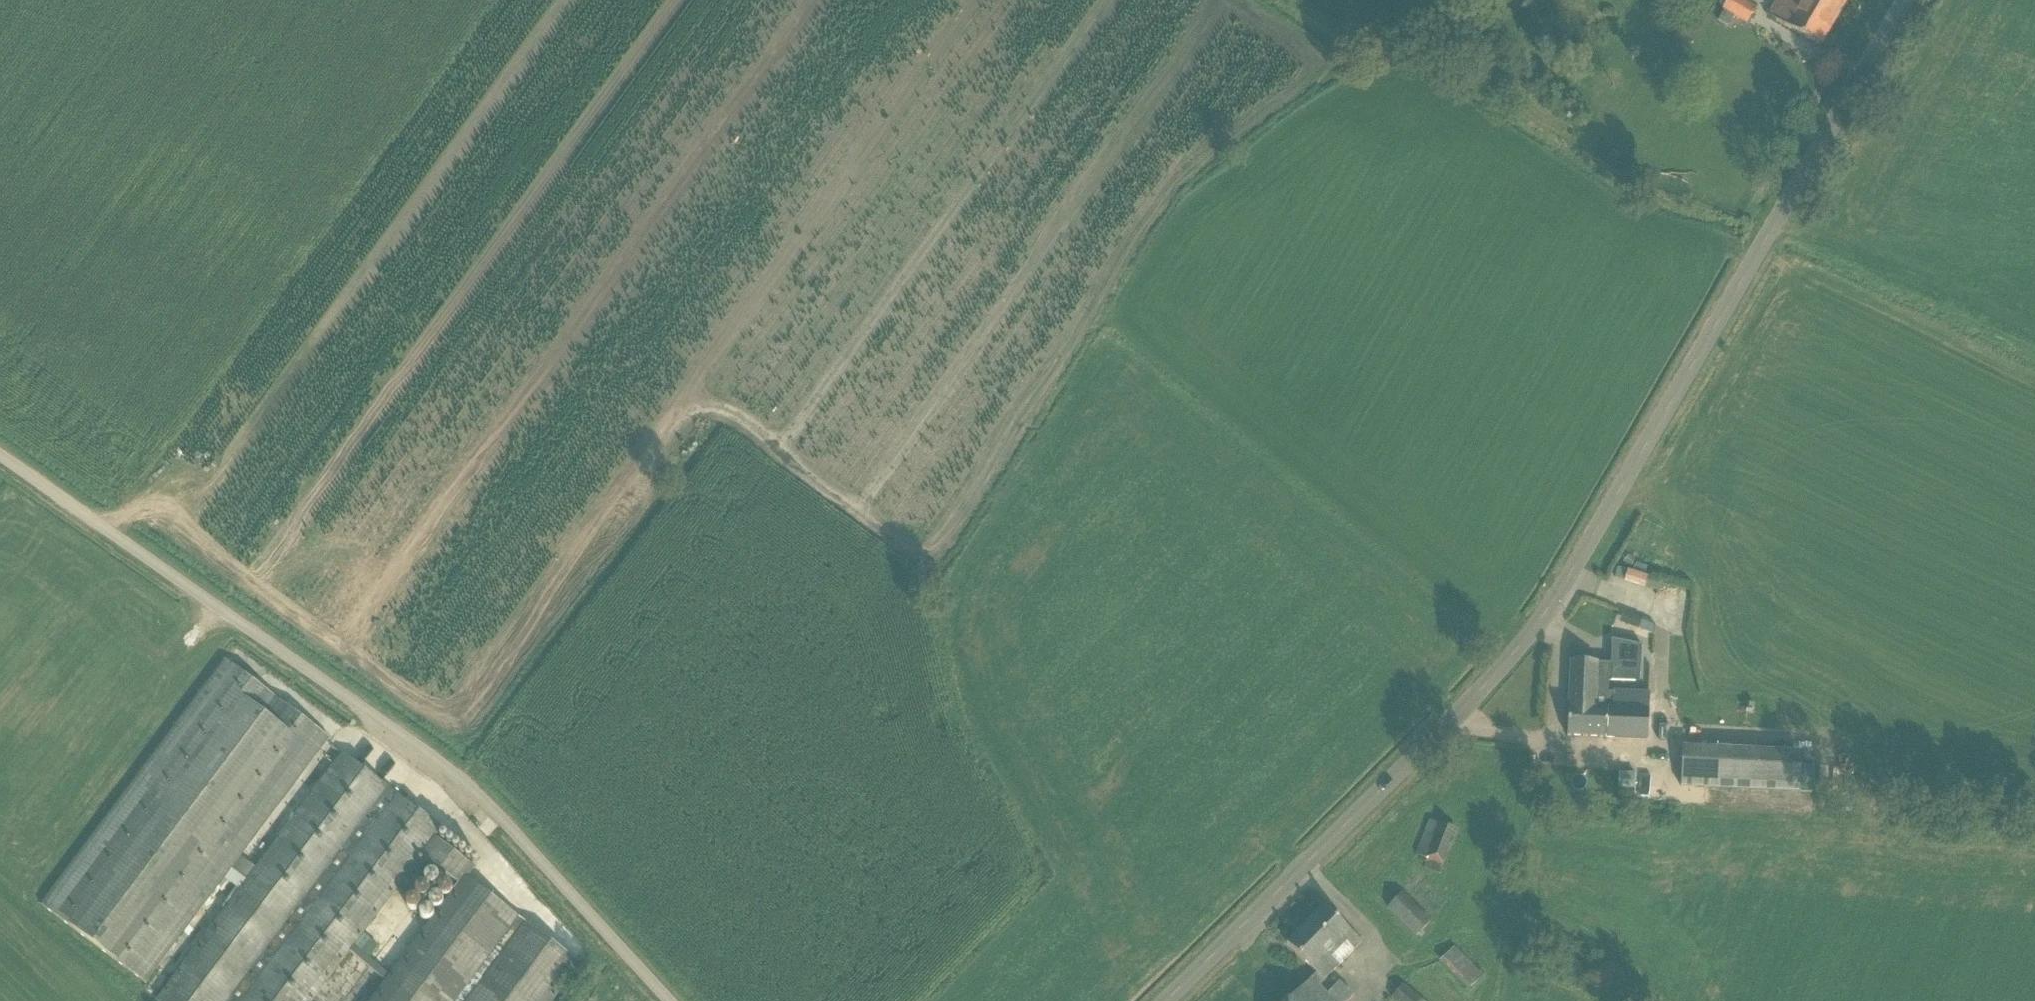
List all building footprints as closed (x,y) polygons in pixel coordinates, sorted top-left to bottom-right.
[(1722,10),(1748,24),(1756,9),(1740,0),(1728,0),(1722,10)] [(1769,17),(1803,37),(1820,47),(1847,0),(1802,0),(1797,8),(1783,0),(1779,0),(1769,17)] [(1632,589),(1636,574),(1615,568),(1611,583),(1632,589)] [(1570,662),(1568,707),(1582,707),(1582,697),(1596,697),(1596,693),(1608,694),(1608,693),(1609,682),(1611,682),(1611,676),(1639,677),(1642,646),(1611,640),(1610,664),(1598,664),(1598,663),(1570,662)] [(225,661),(41,907),(145,984),(230,872),(245,882),(256,870),(240,857),(329,739),(225,661)] [(1568,707),(1567,736),(1587,737),(1645,739),(1647,699),(1647,695),(1608,693),(1608,694),(1596,693),(1596,697),(1582,697),(1582,707),(1568,707)] [(1680,788),(1800,793),(1801,752),(1682,747),(1680,788)] [(157,1000),(315,1000),(351,952),(363,937),(412,871),(417,875),(425,865),(420,861),(421,859),(435,838),(441,830),(342,755),(256,870),(245,882),(157,1000)] [(1456,831),(1429,822),(1416,855),(1427,860),(1423,868),(1440,874),(1456,831)] [(579,964),(467,879),(475,868),(435,838),(421,859),(457,886),(389,977),(369,961),(378,948),(363,937),(351,952),(386,982),(371,1000),(551,1000),(579,964)] [(1387,908),(1417,938),(1431,922),(1401,894),(1387,908)] [(1355,996),(1340,982),(1326,996),(1319,988),(1354,951),(1362,943),(1325,907),(1287,945),(1316,974),(1289,1000),(1350,1000),(1355,996)] [(1482,975),(1454,947),(1440,962),(1467,990),(1482,975)]
